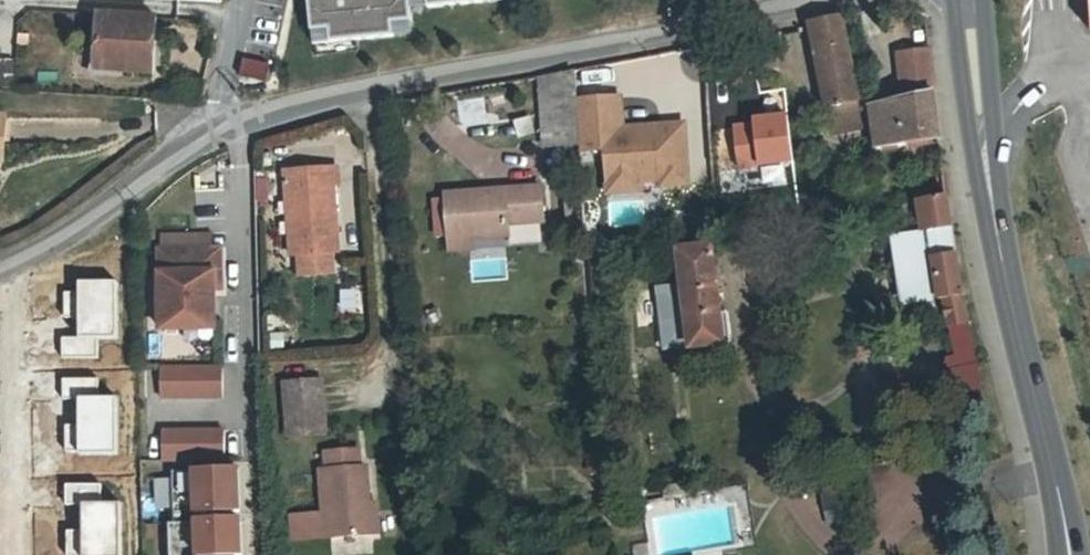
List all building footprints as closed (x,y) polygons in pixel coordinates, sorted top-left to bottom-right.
[(314,44),(394,36),(393,23),(413,21),(410,0),(309,0),(314,44)] [(97,70),(153,73),(156,18),(99,15),(97,70)] [(860,112),(842,16),(810,22),(829,118),(860,112)] [(940,139),(930,49),(901,53),(906,98),(876,105),(870,107),(876,148),(940,139)] [(11,85),(10,56),(0,57),(0,85),(11,85)] [(244,59),(240,76),(267,81),(270,64),(244,59)] [(580,143),(577,98),(576,71),(540,77),(545,145),(580,143)] [(622,95),(577,98),(580,143),(581,150),(608,149),(608,157),(616,156),(618,179),(641,177),(641,180),(664,178),(664,184),(690,182),(686,124),(648,126),(649,132),(625,133),(624,128),(622,95)] [(863,126),(860,112),(829,118),(831,132),(863,126)] [(789,164),(786,113),(728,116),(731,167),(789,164)] [(273,166),(273,153),(265,154),(265,166),(273,166)] [(610,191),(618,179),(616,156),(608,157),(610,191)] [(293,255),(301,255),(334,252),(341,252),(335,185),(341,184),(339,167),(286,171),(293,255)] [(277,177),(267,178),(268,200),(278,199),(277,177)] [(641,177),(618,179),(610,191),(641,189),(641,180),(641,177)] [(542,187),(505,190),(506,198),(497,199),(496,190),(447,194),(451,240),(473,238),(510,235),(509,224),(545,221),(542,187)] [(506,198),(505,190),(496,190),(497,199),(506,198)] [(943,298),(963,295),(947,194),(923,199),(927,230),(929,243),(897,248),(906,304),(943,298)] [(895,235),(897,248),(929,243),(927,230),(895,235)] [(720,312),(712,247),(710,247),(709,236),(682,241),(683,250),(679,251),(684,286),(664,288),(667,317),(687,315),(692,349),(732,344),(728,312),(720,312)] [(473,238),(451,240),(452,250),(474,248),(473,238)] [(215,328),(214,289),(215,270),(214,248),(161,249),(162,329),(215,328)] [(334,252),(301,255),(302,275),(335,273),(334,252)] [(119,283),(80,284),(80,296),(80,321),(81,340),(101,340),(119,340),(119,283)] [(949,327),(969,323),(963,295),(943,298),(949,327)] [(80,296),(67,296),(67,321),(80,321),(80,296)] [(978,367),(969,323),(949,327),(955,357),(946,359),(949,373),(951,372),(978,367)] [(285,349),(285,332),(272,333),(273,350),(285,349)] [(81,340),(64,340),(64,362),(102,361),(101,340),(81,340)] [(223,367),(162,368),(162,398),(223,397),(223,367)] [(988,414),(978,367),(951,372),(961,420),(988,414)] [(100,378),(62,378),(62,399),(77,399),(100,399),(100,378)] [(287,384),(291,435),(326,432),(322,381),(287,384)] [(100,399),(77,399),(78,429),(78,454),(78,456),(117,455),(116,399),(100,399)] [(78,429),(64,429),(64,454),(78,454),(78,429)] [(164,461),(225,460),(225,430),(164,431),(164,461)] [(295,540),(374,534),(371,503),(368,467),(362,467),(360,451),(327,453),(329,470),(322,470),(326,514),(293,516),(295,540)] [(591,474),(603,474),(604,474),(602,452),(601,452),(590,453),(591,474)] [(239,469),(174,472),(176,523),(170,524),(171,554),(243,554),(239,469)] [(664,486),(666,497),(690,493),(688,482),(664,486)] [(107,483),(69,484),(69,505),(84,505),(107,505),(107,483)] [(822,494),(825,510),(855,503),(851,488),(822,494)] [(371,503),(374,534),(380,533),(378,502),(371,503)] [(855,503),(825,510),(828,524),(858,517),(855,503)] [(84,505),(85,534),(85,554),(123,554),(123,505),(107,505),(84,505)] [(71,535),(71,554),(85,554),(85,534),(71,535)]
